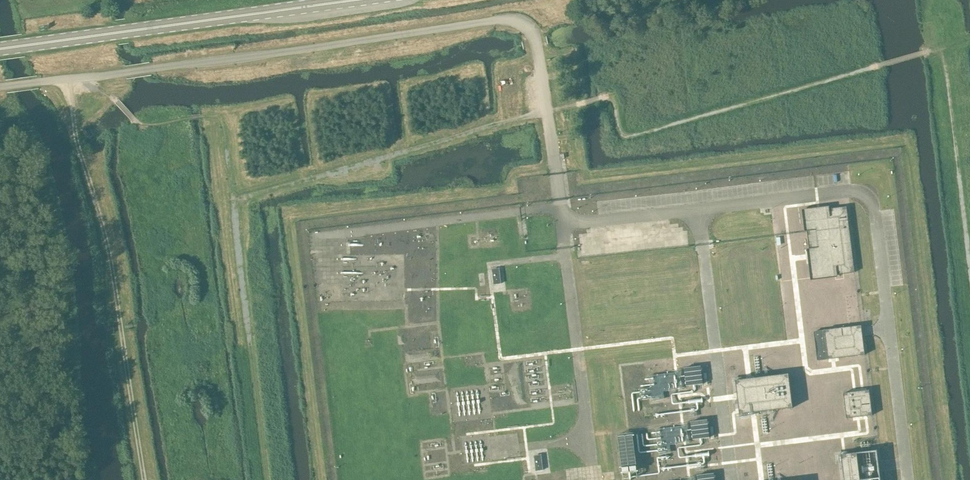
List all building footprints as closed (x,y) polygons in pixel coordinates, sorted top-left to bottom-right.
[(854,272),(846,207),(829,209),(828,206),(801,209),(804,231),(807,231),(809,248),(806,249),(810,280),(837,277),(837,274),(854,272)] [(492,269),(493,285),(501,284),(499,268),(492,269)] [(813,331),(817,360),(864,354),(860,325),(813,331)] [(684,369),(686,386),(702,384),(700,367),(684,369)] [(735,381),(739,414),(792,408),(787,374),(735,381)] [(843,394),(846,419),(872,415),(869,390),(843,394)] [(690,422),(692,440),(709,438),(707,420),(690,422)] [(533,454),(535,470),(543,469),(541,453),(533,454)] [(844,479),(859,479),(856,453),(841,455),(844,479)]
